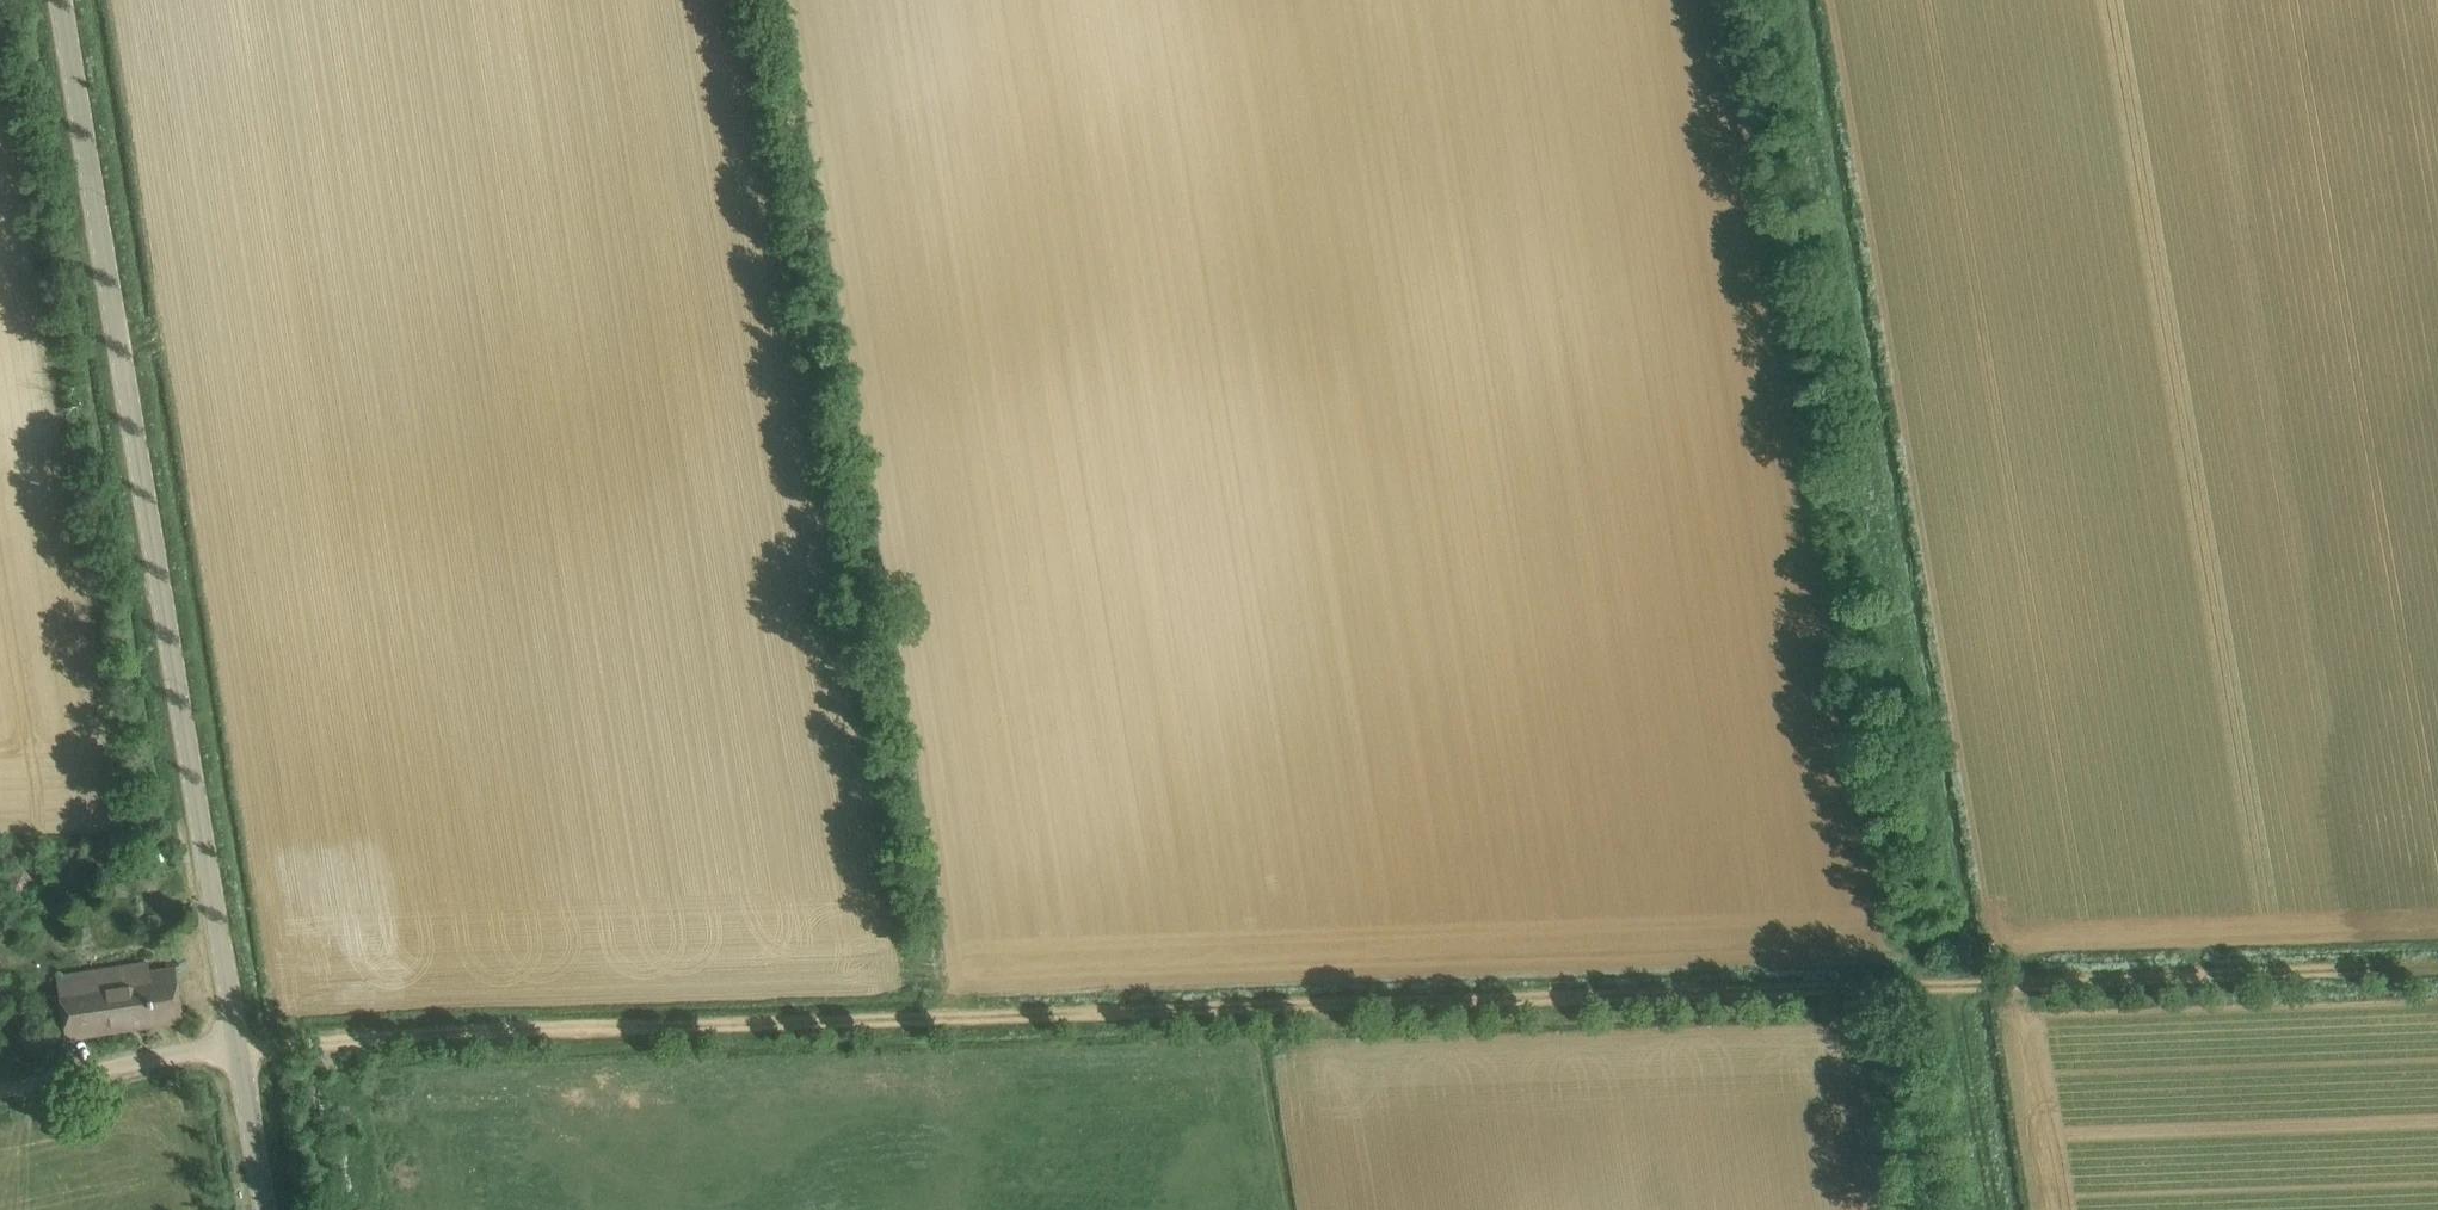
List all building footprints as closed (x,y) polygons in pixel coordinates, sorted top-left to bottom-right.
[(6,882),(13,891),(23,891),(32,883),(32,872),(24,865),(14,865),(6,872),(6,882)] [(59,977),(68,1036),(181,1019),(173,969),(148,973),(147,964),(59,977)]
